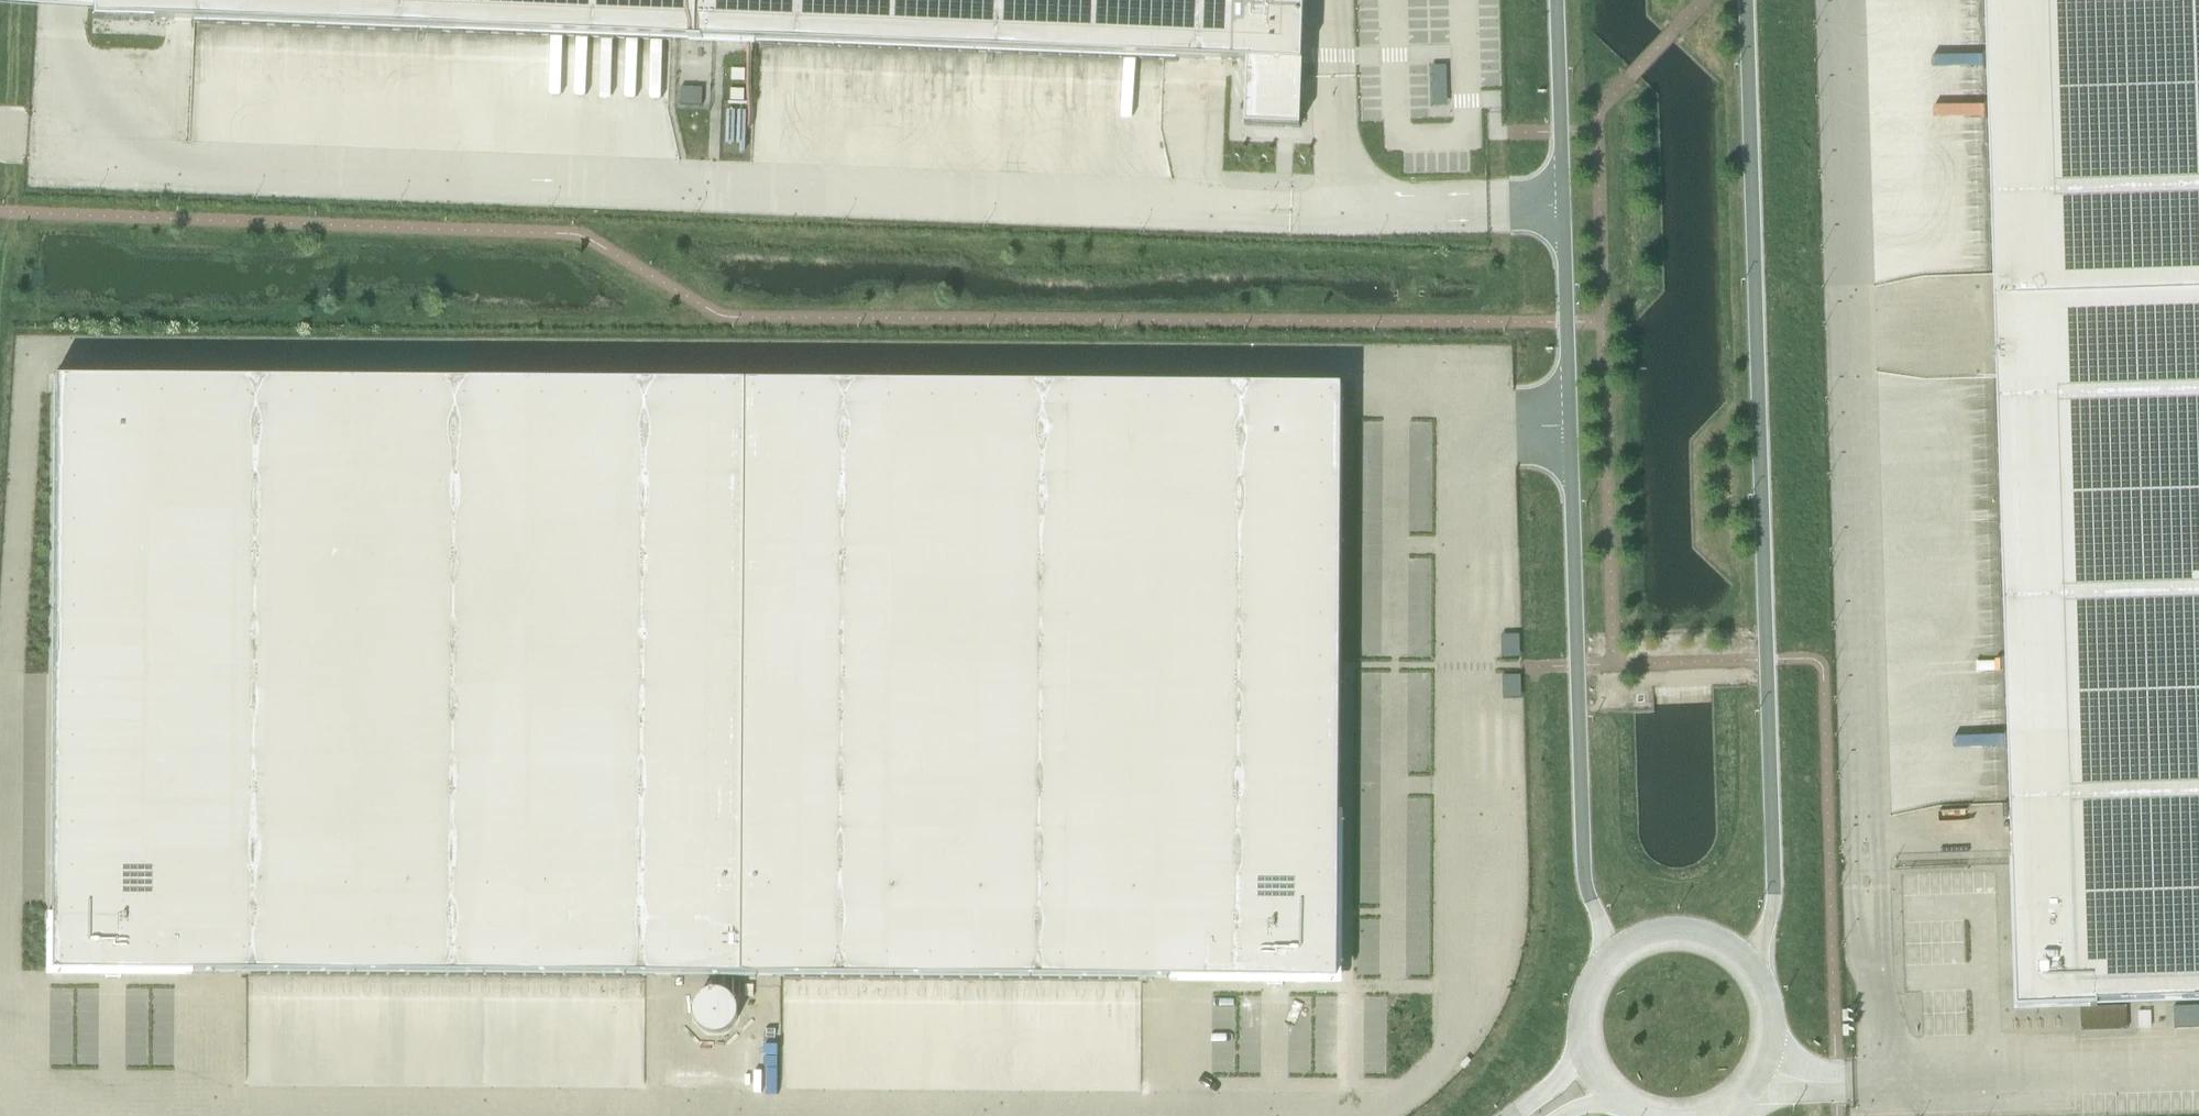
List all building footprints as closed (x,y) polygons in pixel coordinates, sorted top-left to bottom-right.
[(92,12),(92,0),(0,0),(0,7),(92,12)] [(1300,120),(1305,0),(92,0),(91,9),(1247,53),(1245,117),(1300,120)] [(1994,301),(2016,1008),(2198,1002),(2198,0),(1984,0),(1994,301)] [(1429,104),(1449,105),(1451,67),(1431,66),(1429,104)] [(52,967),(1340,981),(1346,389),(59,375),(52,967)] [(1504,676),(1504,684),(1507,684),(1508,696),(1521,696),(1520,676),(1504,676)]
